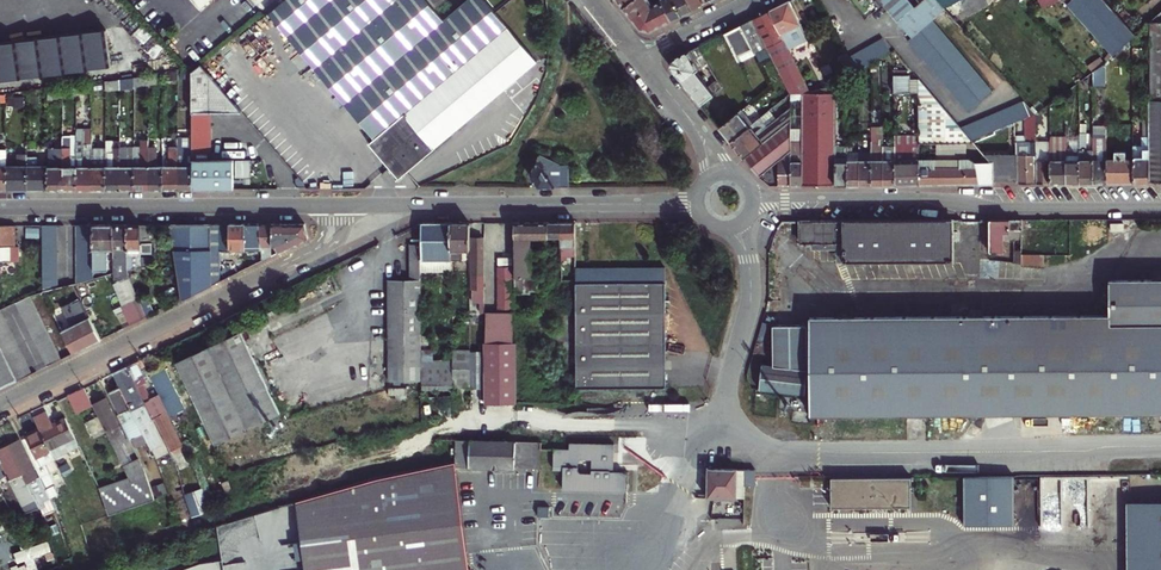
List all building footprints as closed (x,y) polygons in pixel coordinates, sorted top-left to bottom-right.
[(434,6),(429,0),(280,0),(268,10),(276,20),(280,17),(336,86),(344,80),(434,6)] [(487,0),(464,0),(443,18),(452,29),(487,1),(487,0)] [(628,13),(638,25),(648,27),(670,17),(662,0),(618,0),(628,13)] [(670,17),(676,14),(681,12),(675,0),(662,0),(670,17)] [(681,12),(686,9),(691,7),(688,0),(675,0),(681,12)] [(788,0),(786,0),(775,5),(770,8),(789,45),(806,36),(788,0)] [(866,12),(877,3),(874,0),(855,0),(861,8),(866,12)] [(897,15),(912,3),(910,0),(884,0),(897,15)] [(912,33),(933,16),(947,6),(946,5),(941,0),(916,0),(912,3),(897,15),(912,33)] [(1111,48),(1125,37),(1132,32),(1135,29),(1110,0),(1070,0),(1111,48)] [(495,10),(487,1),(452,29),(464,44),(493,80),(498,88),(533,59),(495,10)] [(443,18),(434,6),(344,80),(372,115),(360,124),(368,134),(364,137),(393,173),(498,88),(493,80),(464,44),(452,29),(443,18)] [(789,45),(770,8),(761,12),(753,16),(764,38),(768,46),(791,92),(802,88),(810,86),(797,61),(789,45)] [(747,19),(741,22),(752,44),(764,38),(753,16),(747,19)] [(933,16),(912,33),(907,36),(968,109),(993,88),(933,16)] [(276,20),(332,89),(336,86),(280,17),(276,20)] [(86,21),(65,24),(66,32),(87,29),(86,21)] [(1148,22),(1148,105),(1149,181),(1160,181),(1160,21),(1148,22)] [(755,51),(752,44),(741,22),(735,25),(725,30),(740,58),(755,51)] [(0,32),(0,40),(66,32),(65,24),(0,32)] [(114,63),(109,27),(87,29),(66,32),(0,40),(0,77),(114,63)] [(857,69),(859,67),(872,61),(883,55),(893,50),(885,35),(849,54),(857,69)] [(675,55),(672,65),(686,82),(701,100),(722,84),(719,79),(711,84),(697,68),(701,66),(699,64),(707,59),(698,44),(675,55)] [(1106,77),(1106,53),(1092,64),(1092,77),(1106,77)] [(209,79),(238,112),(242,112),(217,83),(198,62),(195,64),(209,79)] [(209,79),(195,64),(191,68),(201,81),(228,112),(238,112),(209,79)] [(191,137),(191,146),(191,187),(208,187),(233,187),(232,159),(209,159),(210,112),(228,112),(201,81),(191,68),(190,72),(191,137)] [(911,74),(895,73),(895,92),(911,92),(911,74)] [(147,74),(133,76),(133,86),(147,84),(147,74)] [(919,75),(918,110),(918,143),(974,142),(968,135),(961,126),(919,75)] [(133,88),(133,86),(133,76),(118,78),(118,85),(118,90),(133,88)] [(118,78),(103,80),(103,88),(118,85),(118,78)] [(344,80),(336,86),(332,89),(360,124),(372,115),(344,80)] [(820,183),(834,183),(834,158),(835,80),(810,86),(802,88),(802,141),(802,183),(820,183)] [(89,82),(74,84),(74,91),(89,90),(89,82)] [(74,84),(60,85),(60,96),(74,94),(74,91),(74,84)] [(60,96),(60,85),(46,87),(46,98),(60,96)] [(1035,110),(1023,97),(968,135),(974,142),(979,148),(1011,126),(1016,123),(1035,110)] [(739,147),(745,154),(790,117),(790,105),(776,115),(770,108),(753,121),(732,138),(739,147)] [(1140,181),(1149,181),(1148,105),(1143,105),(1143,135),(1140,135),(1140,145),(1133,145),(1133,157),(1134,181),(1140,181)] [(727,132),(732,138),(753,121),(741,106),(720,123),(727,132)] [(1027,181),(1037,181),(1036,141),(1036,128),(1036,122),(1036,113),(1026,120),(1027,126),(1030,126),(1030,140),(1017,141),(1017,153),(1018,154),(1018,178),(1018,181),(1027,181)] [(752,163),(759,171),(790,147),(790,117),(745,154),(752,163)] [(74,128),(60,128),(60,137),(68,137),(74,137),(74,128)] [(83,187),(90,187),(89,148),(89,128),(74,128),(74,137),(75,154),(75,187),(83,187)] [(103,148),(104,187),(112,187),(118,187),(118,144),(118,132),(111,132),(111,130),(103,130),(103,148)] [(1087,181),(1093,181),(1092,148),(1086,148),(1085,131),(1079,131),(1079,140),(1080,181),(1087,181)] [(1099,181),(1107,181),(1106,157),(1106,136),(1092,136),(1092,148),(1093,181),(1099,181)] [(68,137),(60,137),(60,149),(60,187),(68,187),(75,187),(75,154),(68,154),(68,137)] [(141,187),(148,187),(148,137),(140,137),(140,144),(133,144),(133,187),(141,187)] [(163,164),(162,137),(148,137),(148,187),(155,187),(163,187),(163,164)] [(177,144),(177,146),(191,146),(191,137),(177,137),(177,144)] [(1045,181),(1051,181),(1050,140),(1036,141),(1037,181),(1045,181)] [(1058,181),(1066,181),(1066,140),(1050,140),(1051,181),(1058,181)] [(1073,181),(1080,181),(1079,140),(1066,140),(1066,181),(1073,181)] [(796,183),(802,183),(802,141),(799,141),(799,149),(790,149),(790,183),(796,183)] [(889,182),(895,182),(895,143),(882,143),(882,150),(882,182),(889,182)] [(906,182),(918,182),(918,157),(918,143),(895,143),(895,182),(906,182)] [(126,187),(133,187),(133,144),(118,144),(118,187),(126,187)] [(170,187),(177,187),(177,146),(177,144),(169,144),(169,164),(163,164),(163,187),(170,187)] [(853,183),(858,183),(859,150),(851,150),(851,145),(847,145),(847,158),(847,183),(853,183)] [(864,183),(871,183),(871,145),(866,145),(866,150),(859,150),(858,183),(864,183)] [(876,182),(882,182),(882,150),(875,150),(875,145),(871,145),(871,183),(876,182)] [(177,146),(177,187),(182,187),(191,187),(191,146),(177,146)] [(776,183),(790,183),(790,149),(790,147),(759,171),(765,178),(776,183)] [(97,187),(104,187),(103,148),(89,148),(90,187),(97,187)] [(54,187),(60,187),(60,149),(46,149),(46,162),(46,165),(46,187),(54,187)] [(1120,181),(1134,181),(1133,157),(1125,157),(1125,149),(1114,149),(1114,157),(1106,157),(1107,181),(1120,181)] [(15,188),(25,188),(25,154),(25,150),(16,150),(16,162),(3,162),(4,188),(15,188)] [(530,172),(539,185),(546,185),(559,185),(560,164),(560,163),(539,153),(530,172)] [(1006,178),(1018,178),(1018,154),(1017,153),(994,153),(994,164),(994,178),(1006,178)] [(36,162),(36,154),(25,154),(25,188),(36,188),(46,187),(46,165),(46,162),(36,162)] [(918,182),(978,182),(977,164),(973,157),(964,157),(964,166),(935,166),(935,157),(918,157),(918,182)] [(841,183),(847,183),(847,158),(834,158),(834,183),(841,183)] [(569,185),(569,164),(560,164),(559,185),(569,185)] [(994,181),(994,178),(994,164),(977,164),(978,182),(984,182),(994,181)] [(989,250),(1002,250),(1002,238),(1002,233),(1010,233),(1010,229),(1022,229),(1022,217),(989,217),(989,250)] [(950,218),(821,218),(799,218),(799,241),(841,242),(841,260),(950,260),(950,218)] [(421,258),(452,258),(452,221),(437,222),(421,222),(421,243),(421,258)] [(468,250),(468,221),(460,221),(452,221),(452,258),(452,260),(460,261),(460,250),(468,250)] [(529,293),(531,291),(537,291),(538,275),(530,275),(530,237),(560,237),(561,221),(532,221),(515,221),(514,293),(529,293)] [(567,254),(575,254),(575,221),(568,221),(561,221),(560,237),(562,237),(562,258),(567,258),(567,254)] [(241,223),(222,223),(222,278),(263,258),(260,222),(241,223)] [(266,222),(260,222),(263,258),(279,251),(275,239),(273,239),(273,222),(266,222)] [(273,239),(275,239),(279,251),(284,248),(309,236),(304,222),(285,222),(273,222),(273,239)] [(58,285),(56,223),(41,224),(42,290),(43,290),(53,287),(58,285)] [(74,276),(92,274),(92,268),(92,223),(74,223),(74,276)] [(92,223),(92,268),(106,268),(106,247),(112,247),(113,223),(105,223),(102,223),(92,223)] [(126,267),(126,258),(125,223),(119,223),(113,223),(112,247),(112,268),(112,272),(117,281),(129,275),(126,267)] [(148,241),(149,223),(138,223),(125,223),(126,258),(126,267),(134,267),(134,263),(143,263),(143,256),(138,256),(138,251),(150,250),(150,241),(148,241)] [(192,223),(170,223),(181,298),(198,290),(210,284),(222,278),(222,223),(210,223),(192,223)] [(0,224),(0,258),(9,258),(8,243),(13,243),(13,224),(5,224),(0,224)] [(1002,233),(1002,238),(1013,238),(1022,238),(1022,229),(1010,229),(1010,233),(1002,233)] [(470,290),(470,302),(483,302),(483,238),(477,238),(471,238),(471,274),(477,274),(477,290),(470,290)] [(1013,238),(1014,261),(1023,261),(1022,238),(1013,238)] [(388,279),(386,381),(421,381),(421,377),(421,337),(421,320),(421,258),(421,243),(408,242),(408,280),(388,279)] [(497,301),(509,301),(510,268),(497,267),(497,301)] [(575,268),(575,279),(575,291),(575,334),(575,388),(665,388),(665,268),(575,268)] [(129,303),(137,299),(129,275),(117,281),(127,301),(129,303)] [(1110,278),(1110,314),(811,317),(811,398),(811,408),(811,415),(1160,412),(1160,278),(1110,278)] [(127,301),(117,281),(113,283),(120,304),(127,301)] [(27,294),(16,298),(47,363),(61,356),(31,293),(27,294)] [(62,329),(72,350),(83,345),(100,337),(80,297),(63,305),(73,324),(62,329)] [(137,319),(145,315),(137,299),(129,303),(137,319)] [(129,323),(137,319),(129,303),(127,301),(120,304),(129,323)] [(16,378),(31,371),(0,311),(0,345),(1,348),(16,378)] [(806,391),(808,324),(773,324),(772,364),(761,364),(759,387),(806,391)] [(215,441),(280,411),(238,328),(174,360),(215,441)] [(432,337),(421,337),(421,377),(452,377),(452,369),(452,347),(432,347),(432,337)] [(16,378),(1,348),(0,345),(0,386),(16,378)] [(483,391),(502,391),(514,391),(514,346),(483,345),(483,391)] [(110,371),(117,385),(141,432),(142,434),(151,429),(145,419),(144,417),(150,415),(143,401),(124,364),(116,368),(110,371)] [(166,407),(177,402),(160,369),(156,372),(149,375),(166,407)] [(452,377),(452,392),(468,392),(468,380),(468,369),(452,369),(452,377)] [(67,392),(76,410),(91,403),(81,385),(67,392)] [(107,390),(131,437),(141,432),(117,385),(113,387),(107,390)] [(143,401),(150,415),(151,417),(154,416),(171,449),(181,444),(164,411),(166,410),(158,394),(151,397),(143,401)] [(93,402),(117,451),(122,449),(114,434),(117,433),(119,437),(123,436),(104,397),(99,399),(93,402)] [(173,421),(179,418),(173,408),(167,411),(173,421)] [(32,415),(38,427),(51,457),(77,444),(63,416),(55,420),(51,421),(45,409),(32,415)] [(56,468),(51,457),(38,427),(35,429),(33,425),(26,429),(27,432),(26,433),(24,434),(21,436),(47,486),(54,482),(55,482),(50,471),(56,468)] [(38,477),(18,439),(12,442),(8,444),(27,483),(38,477)] [(456,440),(455,463),(469,463),(469,468),(515,469),(515,441),(456,440)] [(515,441),(515,469),(540,469),(540,442),(515,441)] [(619,470),(614,470),(614,444),(569,443),(569,453),(565,453),(566,449),(554,449),(553,470),(563,470),(562,490),(573,490),(573,471),(619,471),(619,470)] [(39,506),(35,498),(27,483),(8,444),(4,446),(0,448),(0,454),(15,484),(12,486),(26,513),(39,506)] [(121,458),(126,456),(122,449),(117,451),(121,458)] [(144,452),(148,460),(154,457),(150,449),(144,452)] [(139,461),(135,452),(126,456),(121,458),(125,467),(139,461)] [(171,457),(174,462),(181,458),(179,453),(171,457)] [(305,569),(468,569),(456,468),(455,463),(377,479),(296,502),(305,569)] [(707,498),(736,499),(736,497),(737,469),(707,469),(707,498)] [(736,497),(744,497),(744,469),(737,469),(736,497)] [(745,469),(744,485),(755,485),(755,470),(745,469)] [(573,490),(626,490),(626,474),(626,473),(626,472),(625,472),(623,471),(619,471),(573,471),(573,490)] [(964,526),(1014,526),(1014,477),(964,477),(964,526)] [(831,478),(831,508),(911,507),(911,478),(831,478)] [(59,492),(54,482),(47,486),(49,490),(51,496),(59,492)] [(51,496),(49,490),(35,498),(39,506),(53,499),(51,496)] [(1129,502),(1130,569),(1160,569),(1160,502),(1129,502)]
